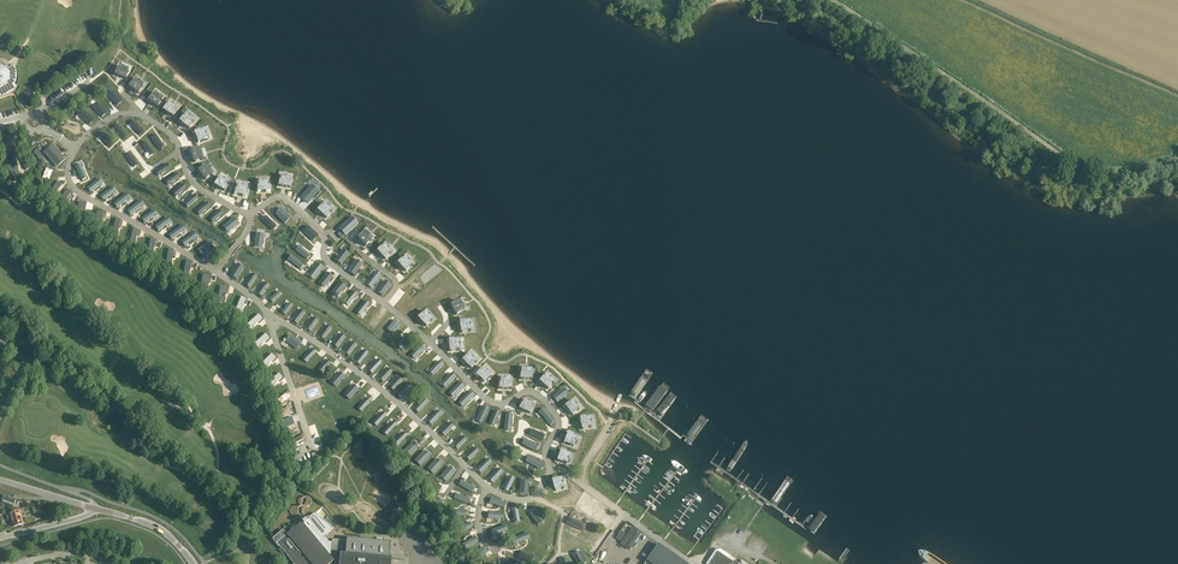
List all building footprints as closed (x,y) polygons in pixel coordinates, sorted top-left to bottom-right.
[(117,69),(114,75),(118,76),(119,77),(121,78),(122,78),(125,80),(128,74),(126,74),(128,70),(125,68),(123,67),(123,68),(120,66),(118,70),(117,69)] [(2,98),(6,97),(9,95),(13,93),(16,90),(17,88),(14,86),(15,85),(16,81),(16,78),(16,74),(15,71),(14,68),(14,67),(5,72),(4,70),(1,69),(0,69),(0,98),(2,98)] [(132,82),(128,87),(131,89),(132,90),(134,91),(138,94),(142,89),(140,88),(143,85),(140,83),(140,82),(139,81),(139,82),(135,79),(133,83),(132,82)] [(48,94),(51,101),(65,94),(62,87),(48,94)] [(111,94),(108,97),(118,106),(123,100),(113,91),(110,93),(111,94)] [(151,95),(148,100),(151,103),(153,105),(154,105),(157,107),(161,103),(160,102),(162,99),(159,96),(158,95),(155,93),(152,96),(151,95)] [(95,106),(92,108),(102,117),(107,112),(97,102),(94,105),(95,106)] [(166,105),(163,110),(166,112),(166,113),(167,112),(169,114),(169,115),(173,117),(176,112),(175,111),(177,108),(174,106),(174,105),(173,104),(173,105),(169,103),(167,106),(166,105)] [(82,114),(80,116),(89,125),(94,120),(84,110),(81,113),(82,114)] [(183,117),(179,122),(182,124),(183,125),(183,124),(185,126),(185,127),(186,127),(189,129),(192,124),(191,123),(194,120),(191,118),(191,117),(190,116),(189,117),(186,115),(184,118),(183,117)] [(130,124),(139,134),(143,131),(134,121),(131,124),(130,124)] [(113,128),(122,139),(126,135),(117,125),(114,129),(113,128)] [(200,130),(194,132),(195,136),(196,136),(197,139),(197,140),(198,143),(204,141),(203,140),(207,138),(206,135),(207,135),(206,133),(205,133),(204,130),(200,131),(200,130)] [(100,136),(99,137),(109,147),(113,143),(103,133),(103,134),(100,137),(100,136)] [(156,135),(151,138),(159,149),(160,149),(159,149),(163,146),(164,146),(156,135)] [(146,142),(142,145),(150,156),(150,155),(154,153),(146,142)] [(63,162),(61,160),(63,158),(51,146),(46,150),(59,165),(63,162)] [(196,149),(190,151),(191,155),(191,156),(192,158),(192,159),(193,163),(199,161),(199,160),(203,158),(202,155),(202,153),(201,153),(200,150),(196,151),(196,149)] [(130,153),(126,156),(134,167),(137,164),(138,164),(130,153)] [(20,178),(16,163),(7,165),(10,178),(16,176),(17,179),(20,178)] [(78,166),(76,167),(82,180),(87,178),(82,168),(82,167),(81,164),(78,166)] [(167,164),(156,172),(159,176),(158,176),(170,169),(167,164)] [(200,168),(198,170),(200,173),(200,174),(202,176),(202,177),(205,180),(209,177),(209,176),(212,173),(210,170),(210,169),(209,169),(207,166),(203,168),(203,167),(200,168)] [(176,173),(165,181),(165,182),(166,181),(168,185),(168,186),(179,178),(176,173)] [(279,180),(278,186),(282,187),(283,187),(283,186),(286,187),(286,188),(290,188),(291,182),(290,182),(290,178),(287,177),(285,176),(285,177),(281,176),(281,181),(279,180)] [(217,180),(214,185),(217,187),(218,188),(218,187),(220,188),(220,189),(221,190),(221,189),(224,191),(227,186),(226,186),(228,182),(225,180),(224,179),(220,177),(218,181),(217,180)] [(98,179),(87,188),(91,192),(100,185),(103,183),(100,180),(100,181),(98,179)] [(259,186),(257,186),(258,192),(262,192),(262,191),(265,191),(265,192),(266,192),(270,192),(270,186),(268,186),(268,182),(264,182),(264,181),(263,181),(263,182),(259,182),(259,186)] [(58,182),(48,194),(52,198),(62,185),(58,182)] [(183,184),(172,193),(173,193),(176,196),(176,197),(186,188),(183,184)] [(236,189),(234,195),(238,195),(238,196),(239,196),(239,195),(242,196),(243,196),(246,197),(248,191),(246,191),(247,187),(243,186),(243,185),(242,185),(242,186),(238,185),(237,189),(236,189)] [(301,197),(308,203),(315,195),(311,191),(314,188),(311,185),(301,197)] [(112,187),(100,196),(104,200),(113,193),(116,191),(114,189),(113,189),(112,187)] [(66,191),(58,203),(62,206),(71,194),(66,191)] [(126,194),(114,204),(117,208),(127,200),(130,198),(128,195),(128,196),(126,194)] [(194,195),(184,204),(185,204),(188,207),(187,207),(187,208),(198,199),(194,195)] [(140,201),(127,210),(131,215),(141,207),(144,205),(142,202),(141,203),(140,201)] [(79,202),(77,217),(84,218),(87,203),(79,202)] [(207,202),(196,211),(197,211),(200,215),(199,215),(210,206),(207,202)] [(321,206),(317,211),(320,213),(320,214),(321,213),(323,215),(322,215),(323,216),(326,218),(330,214),(329,213),(331,210),(329,207),(328,206),(327,206),(325,204),(322,207),(321,206)] [(278,211),(275,214),(285,223),(290,218),(281,208),(278,211),(278,210),(277,211),(278,211)] [(153,210),(142,219),(145,223),(154,216),(157,214),(155,212),(153,210)] [(220,210),(209,219),(210,219),(210,218),(213,222),(213,223),(223,214),(220,210)] [(97,211),(94,226),(101,227),(104,213),(97,211)] [(266,216),(262,220),(272,230),(276,226),(266,216)] [(167,218),(155,226),(158,231),(168,224),(171,222),(169,219),(168,220),(167,218)] [(234,218),(223,227),(225,229),(226,230),(228,232),(238,224),(234,218)] [(351,218),(339,229),(345,235),(357,225),(351,218)] [(115,220),(112,235),(117,236),(121,221),(115,220)] [(181,226),(169,235),(172,239),(182,232),(185,230),(183,227),(183,228),(181,226)] [(306,229),(304,232),(313,241),(318,236),(308,226),(306,229)] [(132,229),(129,244),(135,246),(138,230),(132,229)] [(361,234),(357,238),(359,240),(360,241),(362,243),(362,244),(365,246),(369,243),(368,241),(371,239),(369,236),(369,235),(368,234),(368,235),(365,232),(362,235),(361,234)] [(193,233),(181,242),(185,246),(194,239),(197,237),(195,235),(194,235),(193,233)] [(256,234),(254,247),(262,248),(264,235),(256,234)] [(150,239),(147,255),(153,256),(156,240),(150,239)] [(209,242),(198,250),(203,256),(213,248),(211,245),(212,245),(211,244),(209,242)] [(381,247),(377,251),(379,254),(380,254),(382,256),(381,256),(382,257),(385,260),(389,256),(388,255),(391,252),(389,249),(388,248),(385,245),(382,248),(381,247)] [(297,249),(296,251),(307,259),(310,255),(301,248),(302,248),(299,246),(297,249)] [(343,249),(335,260),(341,264),(349,253),(346,251),(346,252),(343,249)] [(168,250),(166,266),(171,266),(174,251),(168,250)] [(290,257),(288,260),(291,262),(300,269),(304,264),(292,256),(291,258),(290,257)] [(402,259),(397,263),(400,266),(400,267),(401,266),(402,268),(402,269),(403,269),(405,272),(410,268),(409,267),(412,264),(409,261),(410,261),(409,260),(408,260),(406,257),(402,260),(402,259)] [(356,260),(348,271),(354,275),(362,265),(360,263),(360,262),(359,261),(359,262),(356,260)] [(186,262),(183,277),(189,278),(191,263),(186,262)] [(237,264),(230,275),(236,279),(244,267),(241,265),(240,266),(237,264)] [(311,273),(309,276),(312,278),(312,277),(314,279),(323,267),(319,264),(312,273),(311,273)] [(421,277),(426,283),(435,275),(430,269),(421,277)] [(429,283),(435,291),(451,277),(444,270),(429,283)] [(327,272),(319,283),(322,285),(325,287),(333,277),(327,272)] [(374,275),(367,285),(371,288),(380,276),(379,275),(379,274),(376,272),(374,275)] [(252,273),(245,285),(249,288),(257,276),(256,277),(252,274),(253,274),(252,273)] [(203,275),(200,288),(208,290),(210,276),(203,275)] [(385,281),(377,291),(383,296),(391,285),(388,283),(387,283),(385,281)] [(265,282),(257,293),(261,296),(269,285),(265,283),(265,282)] [(340,282),(331,292),(334,295),(334,294),(337,296),(345,286),(340,282)] [(450,300),(463,289),(458,283),(445,294),(450,300)] [(220,287),(217,300),(225,302),(227,288),(220,287)] [(353,291),(344,302),(348,306),(357,294),(353,291)] [(277,292),(269,299),(272,303),(281,295),(281,294),(279,292),(277,292)] [(241,297),(235,311),(240,313),(246,299),(241,297)] [(413,297),(401,308),(407,314),(419,304),(413,297)] [(365,301),(356,312),(360,315),(369,304),(365,301)] [(455,302),(450,305),(452,308),(452,309),(453,309),(454,311),(453,311),(454,312),(456,315),(461,313),(460,311),(464,309),(462,306),(463,306),(462,304),(461,305),(460,301),(456,303),(455,302)] [(288,303),(282,312),(285,315),(292,306),(292,305),(289,303),(288,303)] [(301,309),(292,321),(297,324),(305,313),(305,312),(304,313),(300,310),(301,310),(301,309)] [(422,314),(417,318),(420,321),(421,321),(423,323),(422,323),(423,324),(426,327),(430,323),(429,322),(432,319),(429,316),(430,316),(429,315),(428,315),(426,312),(423,315),(422,314)] [(258,314),(247,325),(250,329),(262,318),(258,314)] [(314,317),(306,328),(310,331),(318,320),(314,318),(314,317)] [(465,320),(459,321),(460,325),(460,326),(461,328),(460,329),(461,333),(467,332),(467,331),(471,330),(470,326),(471,326),(471,325),(470,325),(469,321),(465,322),(465,320)] [(327,325),(319,336),(324,339),(332,328),(331,328),(327,326),(328,325),(327,325)] [(265,334),(254,344),(257,348),(269,338),(265,334)] [(341,334),(333,345),(337,348),(345,337),(341,334)] [(411,334),(402,343),(404,346),(403,346),(404,347),(405,347),(407,349),(416,340),(411,334)] [(287,339),(286,342),(297,349),(301,343),(290,335),(288,338),(287,339)] [(454,339),(448,340),(449,343),(449,344),(450,347),(449,347),(449,348),(449,352),(455,351),(455,350),(459,349),(459,346),(460,345),(460,344),(459,344),(459,340),(454,340),(454,339)] [(353,341),(344,352),(348,356),(357,345),(357,344),(356,345),(352,342),(353,342),(353,341)] [(422,343),(411,354),(413,356),(412,356),(415,359),(417,356),(426,347),(422,343)] [(312,349),(302,359),(306,363),(316,352),(312,349)] [(364,350),(355,362),(359,365),(368,353),(364,350)] [(271,353),(260,365),(264,369),(275,358),(271,353)] [(466,356),(462,360),(464,363),(465,364),(465,363),(467,365),(467,366),(468,366),(470,369),(475,365),(473,364),(476,361),(474,358),(474,357),(473,356),(473,357),(470,354),(467,357),(466,356)] [(378,359),(368,370),(372,374),(382,363),(378,359)] [(327,360),(318,370),(322,373),(331,364),(327,360)] [(431,369),(429,372),(431,374),(432,374),(433,375),(443,365),(440,361),(432,370),(431,369)] [(388,368),(379,378),(383,382),(392,372),(392,371),(392,372),(388,369),(388,368)] [(480,370),(476,375),(479,377),(478,377),(479,378),(480,377),(481,379),(481,380),(482,380),(484,383),(489,379),(488,378),(491,375),(488,372),(487,371),(484,368),(481,371),(480,370)] [(520,373),(520,379),(524,380),(525,380),(525,379),(527,379),(527,380),(528,380),(532,380),(532,374),(531,374),(531,370),(527,370),(527,369),(526,369),(526,370),(522,369),(522,374),(520,373)] [(647,369),(629,396),(635,400),(653,373),(647,369)] [(339,372),(330,382),(336,387),(345,377),(342,374),(342,375),(339,372)] [(278,373),(267,384),(271,388),(282,377),(278,373)] [(443,381),(441,384),(443,386),(444,386),(445,388),(456,377),(452,374),(444,382),(443,381)] [(543,377),(539,381),(542,384),(541,384),(542,385),(543,384),(545,386),(544,387),(545,387),(548,390),(552,385),(551,384),(553,381),(550,379),(551,378),(550,377),(549,378),(547,375),(544,378),(543,377)] [(398,377),(389,387),(393,390),(402,380),(398,377),(399,377),(398,377)] [(499,383),(499,389),(503,389),(504,389),(506,389),(506,390),(507,390),(511,390),(511,384),(510,384),(510,380),(506,379),(505,379),(501,379),(500,383),(499,383)] [(451,392),(449,393),(451,395),(453,398),(455,395),(464,386),(460,382),(451,392)] [(408,384),(398,395),(402,398),(410,390),(413,388),(410,385),(410,386),(408,384)] [(352,385),(344,394),(349,399),(358,389),(356,387),(355,387),(352,385)] [(563,389),(553,397),(557,403),(568,395),(566,392),(566,391),(565,391),(563,389)] [(460,401),(459,402),(460,404),(462,407),(465,404),(474,395),(470,391),(460,401)] [(653,415),(660,420),(677,396),(671,391),(653,415)] [(683,397),(664,423),(670,428),(690,402),(683,397)] [(367,398),(357,408),(361,412),(371,401),(367,398)] [(423,401),(415,409),(419,413),(428,402),(427,401),(427,400),(425,398),(422,401),(423,401)] [(521,403),(519,409),(522,410),(522,411),(523,411),(523,410),(526,411),(525,412),(526,413),(526,412),(530,414),(532,409),(531,408),(533,405),(529,403),(530,402),(528,402),(524,400),(523,404),(521,403)] [(569,402),(564,406),(567,409),(567,410),(568,409),(569,412),(569,413),(572,416),(576,412),(576,411),(579,408),(576,405),(577,405),(576,404),(573,401),(570,404),(569,402)] [(478,417),(477,421),(480,422),(480,421),(482,422),(484,419),(484,418),(489,408),(484,406),(480,415),(479,417),(479,418),(478,417)] [(436,413),(428,422),(432,425),(442,415),(440,413),(438,410),(436,413)] [(495,410),(489,423),(494,426),(500,412),(495,410)] [(542,411),(540,413),(542,416),(542,415),(550,425),(554,422),(545,411),(544,410),(543,411),(542,411)] [(675,432),(681,436),(697,414),(692,410),(675,432)] [(382,412),(372,422),(376,426),(386,416),(382,412)] [(585,417),(579,418),(580,422),(580,423),(581,422),(581,425),(581,426),(582,430),(587,429),(587,427),(591,426),(591,423),(591,421),(590,421),(590,417),(585,418),(585,417)] [(393,421),(383,432),(386,435),(396,425),(393,421)] [(450,422),(440,432),(444,436),(454,426),(453,426),(450,423),(450,422)] [(322,437),(325,435),(316,427),(314,429),(322,437)] [(531,430),(529,435),(543,440),(544,435),(531,430)] [(404,432),(393,442),(397,446),(407,436),(404,432)] [(565,440),(564,443),(569,446),(570,444),(574,446),(575,442),(576,442),(576,441),(575,441),(577,437),(573,436),(574,434),(568,432),(567,436),(566,436),(567,437),(566,439),(565,439),(565,440)] [(579,435),(573,450),(584,454),(587,447),(581,444),(584,437),(579,435)] [(463,436),(454,446),(457,449),(467,439),(466,440),(463,436)] [(729,438),(713,461),(718,465),(734,441),(729,438)] [(746,439),(725,470),(730,473),(751,442),(746,439)] [(524,440),(522,444),(535,451),(536,449),(538,446),(535,444),(535,445),(524,440)] [(412,442),(403,452),(408,457),(418,448),(416,446),(416,445),(415,444),(415,445),(412,442)] [(506,444),(504,447),(507,449),(518,456),(521,451),(509,444),(507,443),(506,445),(506,444)] [(719,466),(724,469),(738,449),(734,446),(719,466)] [(475,447),(465,457),(469,460),(479,451),(478,451),(475,448),(475,447)] [(558,457),(557,461),(562,463),(563,462),(567,463),(568,460),(569,460),(569,458),(568,458),(570,455),(566,453),(567,452),(561,450),(560,453),(559,453),(559,454),(560,454),(559,457),(558,456),(558,457)] [(424,451),(415,461),(420,466),(430,456),(427,454),(428,454),(427,453),(426,453),(424,451)] [(528,457),(526,462),(535,466),(537,467),(537,468),(540,469),(542,466),(541,466),(542,464),(539,462),(537,462),(528,457)] [(437,459),(428,469),(433,474),(442,464),(440,462),(439,461),(437,459)] [(485,462),(477,470),(481,473),(491,463),(490,462),(490,461),(487,459),(485,461),(485,462)] [(449,467),(440,477),(446,482),(455,472),(453,470),(453,469),(452,469),(449,467)] [(497,471),(489,480),(493,483),(503,473),(501,471),(499,468),(497,471)] [(768,470),(754,490),(760,494),(773,474),(768,470)] [(508,479),(503,490),(508,492),(514,479),(512,478),(512,477),(509,476),(508,479)] [(787,476),(770,501),(776,505),(793,480),(787,476)] [(557,478),(551,480),(552,484),(552,485),(553,484),(554,487),(553,487),(553,488),(555,492),(560,490),(560,489),(564,487),(563,484),(563,482),(562,482),(561,479),(557,480),(557,478)] [(461,480),(458,485),(471,492),(472,490),(473,490),(474,487),(471,486),(461,480)] [(521,480),(520,494),(527,494),(528,481),(525,481),(526,480),(524,480),(521,480)] [(792,483),(776,505),(781,509),(797,486),(792,483)] [(566,503),(571,490),(566,488),(561,501),(566,503)] [(609,505),(584,490),(574,506),(600,521),(609,505)] [(455,494),(454,499),(467,504),(468,501),(469,502),(470,498),(466,497),(466,498),(455,494)] [(16,500),(4,495),(4,497),(1,495),(0,497),(0,501),(2,502),(2,503),(14,507),(16,500)] [(432,504),(429,510),(435,514),(437,511),(442,501),(436,497),(432,504)] [(490,500),(489,503),(492,504),(493,504),(503,508),(505,503),(492,498),(491,500),(490,500)] [(514,508),(511,508),(512,512),(514,523),(519,522),(517,508),(515,508),(514,508)] [(822,509),(807,530),(814,535),(829,514),(822,509)] [(533,512),(531,514),(538,525),(544,521),(537,510),(534,511),(533,512)] [(20,511),(9,514),(13,528),(24,525),(20,511)] [(331,542),(329,542),(324,536),(334,528),(314,513),(309,518),(308,517),(287,534),(283,530),(272,539),(279,547),(281,548),(279,550),(282,554),(284,552),(294,563),(391,563),(391,559),(398,560),(399,555),(391,545),(334,539),(331,542)] [(599,522),(606,527),(612,517),(606,513),(599,522)] [(570,517),(567,524),(584,531),(587,525),(570,517)] [(467,524),(456,528),(458,533),(472,528),(471,526),(470,523),(467,524)] [(505,525),(491,531),(492,533),(493,536),(496,535),(496,534),(507,530),(505,525)] [(565,529),(562,535),(576,541),(579,534),(565,529)] [(594,545),(602,533),(595,529),(587,540),(594,545)] [(635,543),(642,534),(636,530),(632,536),(628,533),(621,543),(625,546),(624,546),(630,550),(633,546),(635,548),(637,545),(635,543)] [(527,533),(514,538),(515,541),(514,541),(516,544),(519,543),(519,542),(529,538),(527,533)] [(472,539),(462,545),(465,549),(478,542),(476,540),(477,540),(475,537),(472,539)] [(569,546),(569,541),(564,541),(563,545),(560,544),(560,551),(574,551),(574,546),(569,546)] [(659,544),(647,561),(645,563),(687,563),(659,544)] [(480,550),(472,558),(476,562),(486,552),(485,550),(483,547),(480,550)] [(519,559),(531,563),(534,557),(521,552),(520,555),(519,559)] [(574,556),(579,563),(584,563),(587,562),(581,552),(574,556)] [(735,561),(733,563),(718,553),(711,563),(739,563),(735,561)]
